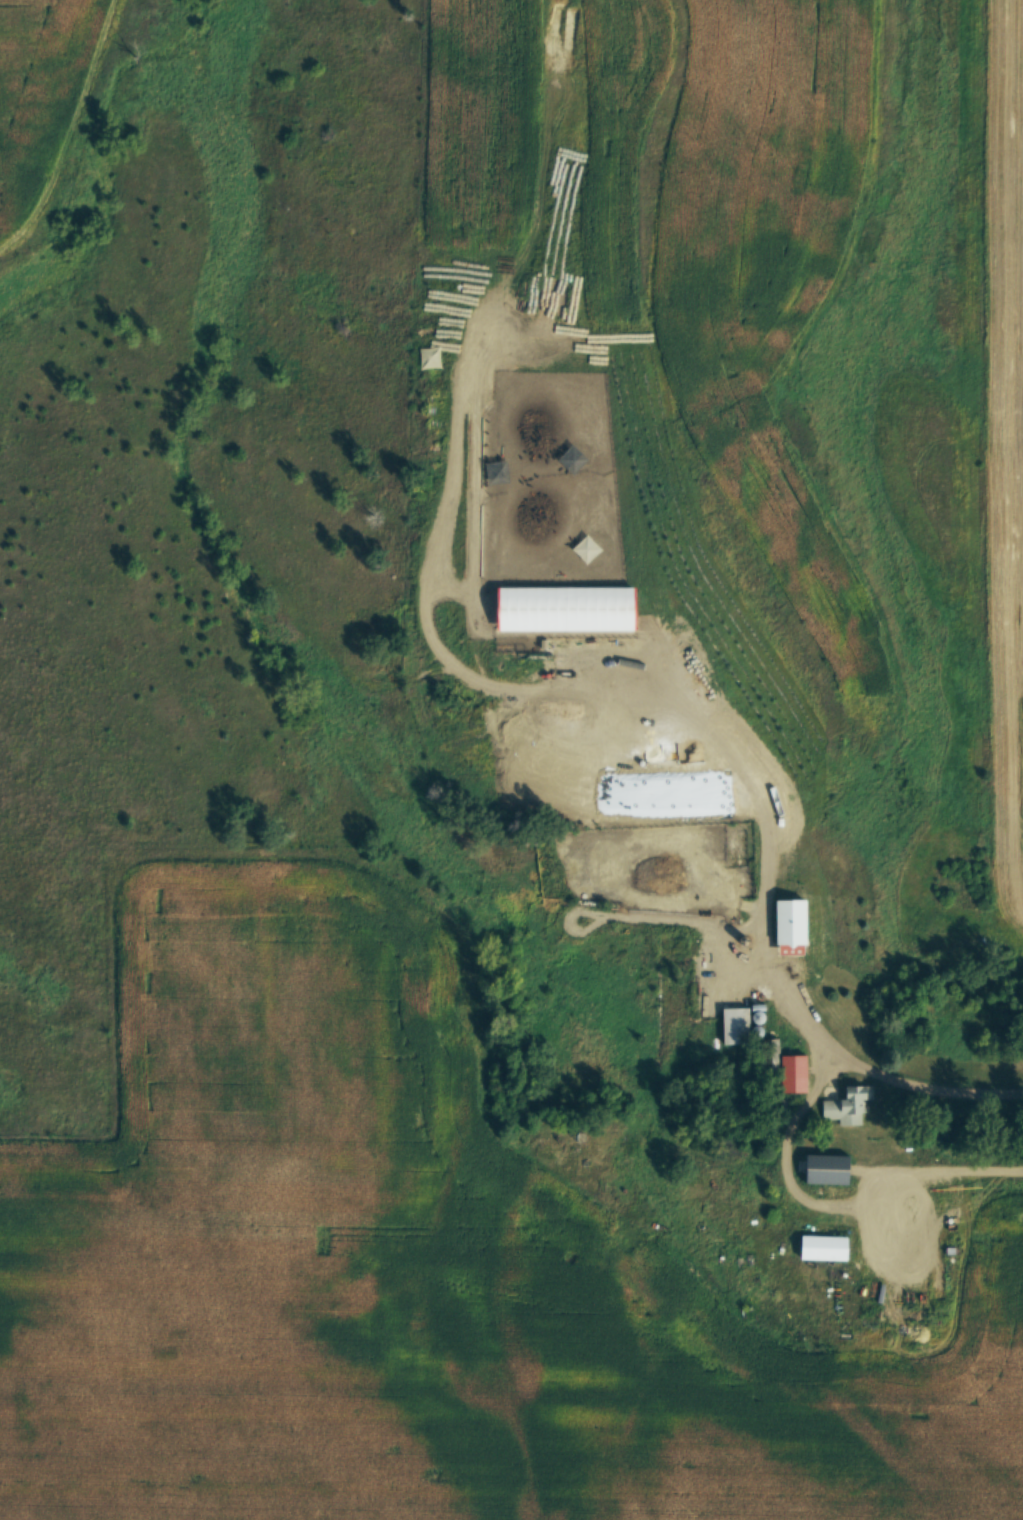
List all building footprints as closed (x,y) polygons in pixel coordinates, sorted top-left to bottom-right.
[(775,898),(775,945),(812,945),(812,898),(775,898)] [(752,1008),(718,1008),(718,1044),(752,1044),(752,1008)] [(788,1091),(808,1091),(808,1055),(788,1055),(788,1091)] [(861,1125),(861,1100),(874,1100),(874,1086),(842,1086),(842,1100),(820,1100),(820,1120),(839,1120),(839,1125),(861,1125)] [(854,1184),(854,1156),(804,1155),(804,1171),(812,1172),(812,1183),(854,1184)] [(852,1260),(852,1236),(798,1236),(798,1260),(852,1260)]
